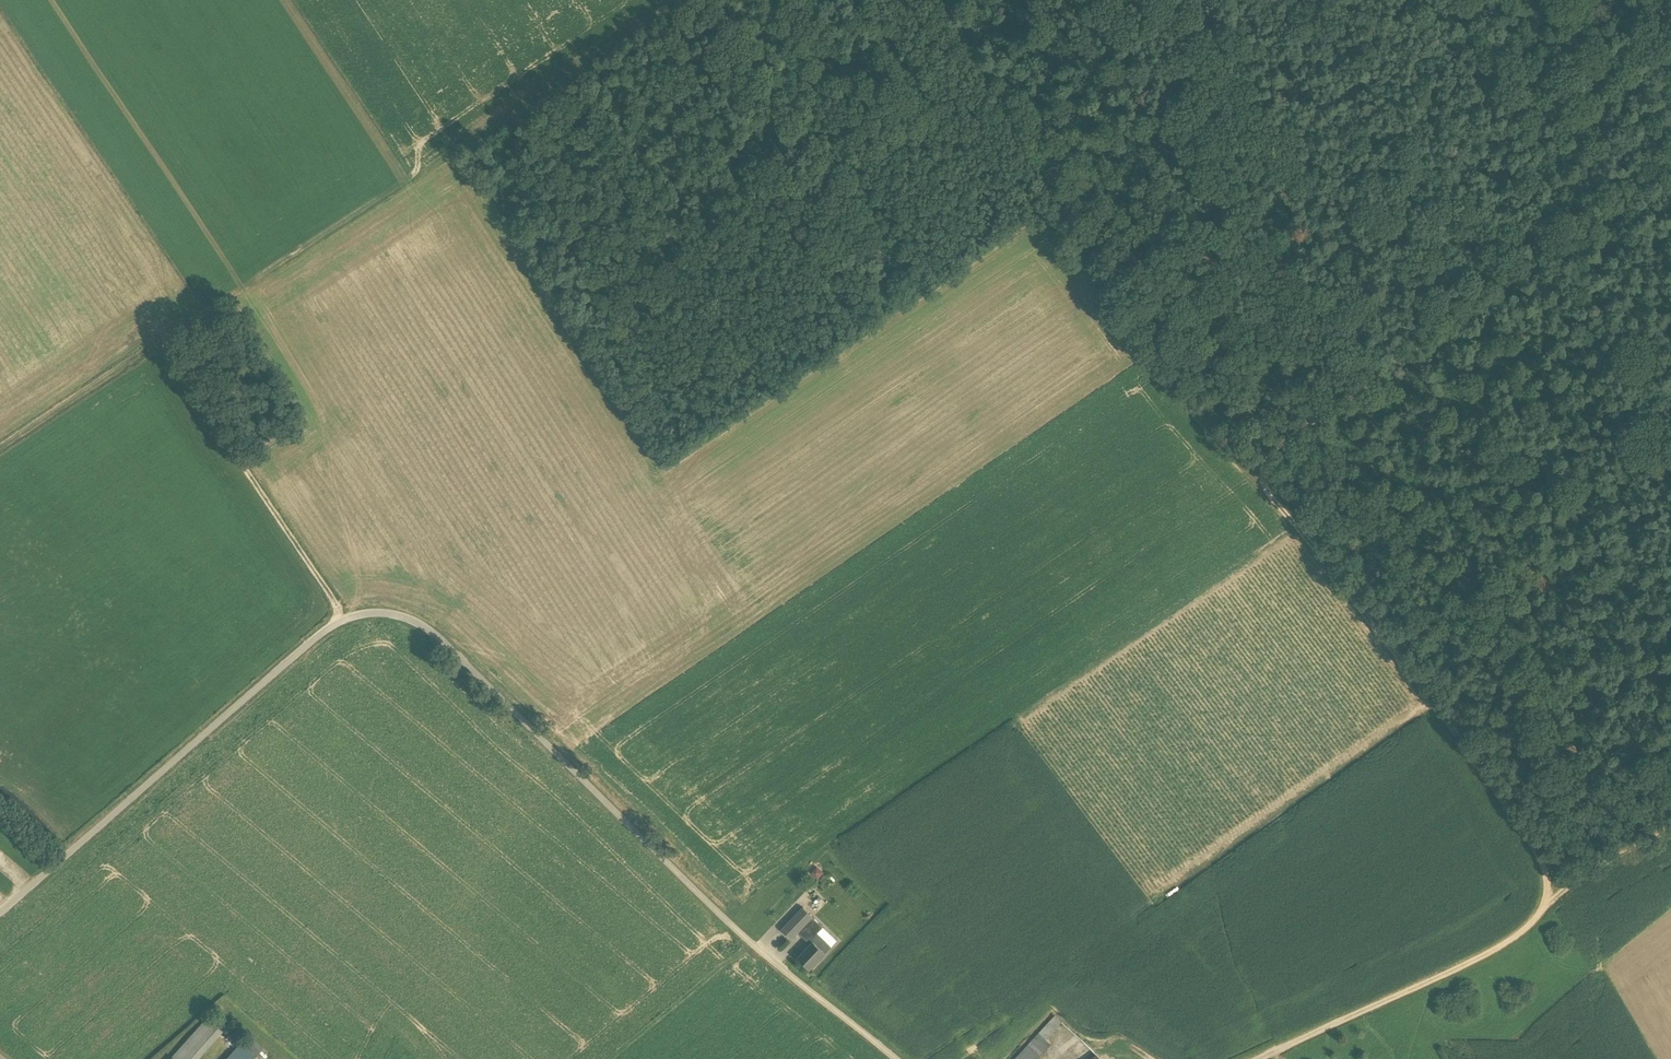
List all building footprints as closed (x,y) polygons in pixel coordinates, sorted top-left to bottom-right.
[(818,866),(812,872),(818,878),(824,872),(818,866)] [(813,917),(803,907),(781,930),(792,940),(798,933),(805,939),(807,937),(812,942),(810,944),(798,958),(811,969),(826,953),(825,953),(832,946),(818,933),(823,927),(812,917),(813,917)] [(209,1017),(171,1058),(197,1058),(223,1030),(209,1017)] [(248,1035),(226,1058),(255,1058),(264,1049),(248,1035)]
